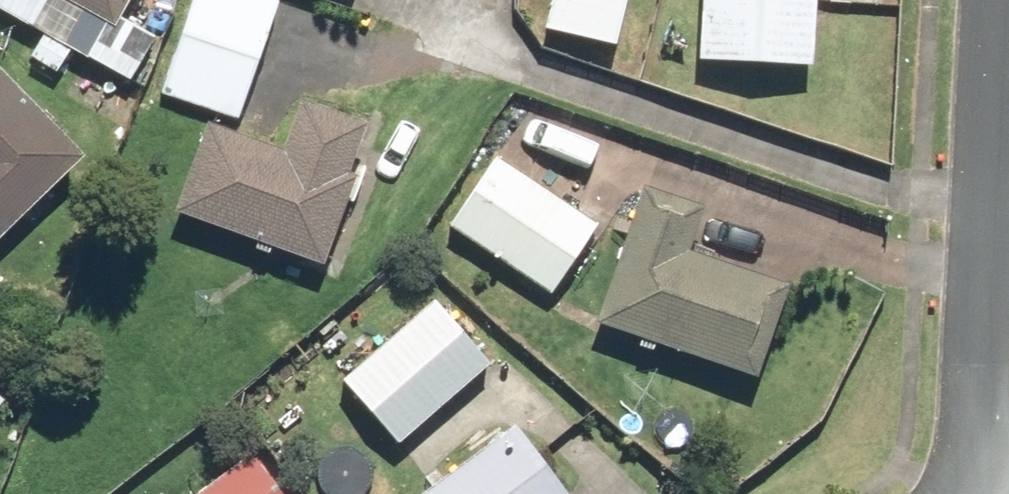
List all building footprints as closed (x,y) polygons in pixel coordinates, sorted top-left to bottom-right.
[(115,26),(130,0),(67,0),(115,26)] [(151,0),(142,0),(115,66),(152,81),(180,12),(151,0)] [(163,97),(241,122),(281,0),(195,0),(163,97)] [(548,28),(618,45),(629,0),(555,0),(548,28)] [(702,60),(815,66),(818,0),(705,0),(702,60)] [(87,156),(0,65),(0,240),(87,156)] [(183,221),(327,270),(360,172),(350,169),(366,123),(292,98),(277,142),(217,122),(183,221)] [(500,158),(453,223),(551,293),(598,228),(500,158)] [(703,206),(640,185),(594,326),(756,379),(786,287),(687,255),(703,206)] [(492,364),(435,300),(345,379),(402,444),(492,364)] [(516,427),(426,493),(567,493),(516,427)] [(253,453),(203,493),(286,493),(253,453)]
